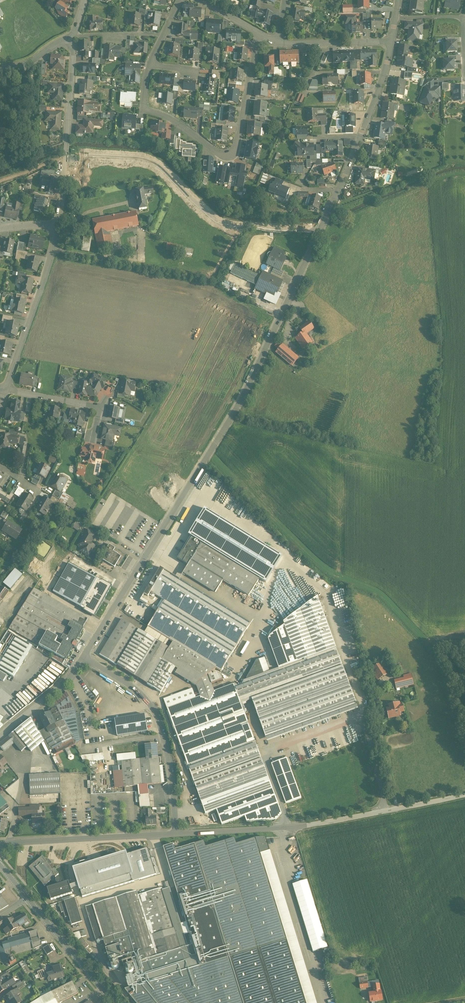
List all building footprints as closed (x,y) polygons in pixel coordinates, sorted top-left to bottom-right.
[(60,2),(59,2),(58,4),(58,5),(58,6),(57,6),(55,9),(59,15),(66,19),(69,12),(67,11),(73,0),(61,0),(60,2)] [(368,0),(359,0),(359,9),(364,9),(365,9),(368,9),(368,8),(368,0)] [(409,11),(423,13),(425,0),(411,0),(409,11)] [(445,7),(457,10),(459,0),(446,0),(445,7)] [(197,9),(193,8),(193,5),(187,4),(186,8),(185,8),(184,11),(183,13),(188,14),(188,12),(191,13),(191,16),(190,16),(190,17),(198,18),(200,18),(201,15),(201,10),(197,9)] [(344,13),(354,13),(354,5),(344,5),(344,13)] [(261,19),(263,12),(259,11),(253,9),(251,17),(257,19),(261,19)] [(295,10),(292,10),(290,21),(299,22),(299,17),(304,17),(305,12),(304,12),(295,10)] [(263,12),(261,19),(260,24),(261,24),(261,25),(262,25),(263,24),(269,26),(270,21),(271,21),(272,19),(271,18),(272,14),(263,12)] [(139,15),(130,14),(129,19),(131,19),(130,25),(139,26),(140,16),(140,15),(139,15)] [(153,15),(152,15),(151,16),(151,19),(150,18),(150,20),(149,25),(157,27),(158,22),(159,22),(160,16),(153,15)] [(356,16),(345,16),(345,25),(349,25),(349,29),(350,30),(352,30),(352,24),(356,24),(356,16)] [(319,33),(322,20),(317,19),(314,32),(319,33)] [(209,21),(207,21),(207,23),(206,30),(209,31),(209,32),(212,32),(212,33),(219,34),(220,28),(221,21),(214,20),(214,21),(209,21)] [(381,20),(371,20),(371,21),(372,29),(376,28),(376,29),(382,29),(381,20)] [(416,23),(405,21),(404,30),(408,30),(407,41),(418,43),(419,36),(422,36),(424,24),(423,24),(416,23)] [(90,22),(90,31),(103,30),(102,22),(96,22),(90,22)] [(363,34),(363,24),(356,24),(352,24),(352,30),(352,34),(359,34),(359,33),(363,33),(363,34)] [(187,26),(178,25),(177,36),(186,37),(187,32),(187,26)] [(237,30),(227,29),(226,39),(231,40),(231,42),(236,42),(240,42),(241,32),(236,32),(237,30)] [(195,32),(191,32),(187,32),(186,37),(191,38),(190,41),(197,41),(198,33),(195,33),(195,32)] [(147,42),(135,41),(134,52),(141,53),(141,54),(146,54),(147,42)] [(89,42),(80,42),(80,52),(83,52),(83,58),(89,58),(89,52),(89,48),(89,42)] [(457,42),(446,42),(446,53),(457,53),(457,42)] [(179,45),(169,44),(168,56),(178,57),(179,45)] [(407,47),(399,46),(398,55),(397,55),(397,62),(396,67),(412,69),(413,60),(408,60),(408,56),(409,56),(410,47),(407,47)] [(115,47),(105,47),(104,57),(104,61),(106,61),(110,61),(111,57),(120,58),(121,48),(115,48),(115,47)] [(199,50),(190,49),(188,60),(198,61),(199,51),(199,50)] [(219,50),(206,49),(206,54),(208,55),(208,56),(208,63),(218,64),(219,50)] [(242,50),(238,49),(238,50),(237,61),(246,62),(247,50),(242,50)] [(371,51),(361,52),(361,61),(369,61),(371,61),(371,51)] [(299,52),(280,53),(280,64),(299,64),(299,52)] [(341,53),(333,53),(334,63),(342,63),(342,62),(350,62),(353,62),(353,61),(353,52),(341,52),(341,53)] [(62,58),(51,57),(51,63),(51,62),(55,62),(55,68),(54,68),(54,69),(63,70),(64,61),(62,58)] [(273,57),(265,58),(265,68),(269,68),(269,75),(274,74),(274,73),(274,68),(273,57)] [(444,59),(444,70),(454,70),(454,59),(444,59)] [(92,65),(84,65),(84,73),(95,74),(95,66),(95,65),(92,65)] [(132,66),(126,66),(126,68),(126,75),(133,76),(133,83),(131,82),(131,83),(139,84),(139,71),(136,71),(137,67),(138,67),(132,66)] [(243,71),(233,70),(233,76),(233,79),(232,81),(237,82),(238,81),(241,81),(241,82),(242,82),(243,71)] [(174,76),(161,74),(160,84),(170,86),(170,84),(173,85),(174,76)] [(370,75),(360,75),(360,85),(370,85),(370,75)] [(327,79),(322,79),(322,85),(328,85),(328,84),(333,84),(333,85),(338,85),(338,76),(331,76),(328,76),(327,76),(327,79)] [(211,80),(205,80),(204,85),(202,84),(202,85),(204,85),(203,93),(214,94),(215,84),(216,84),(217,79),(211,78),(211,80)] [(406,82),(392,80),(390,95),(404,96),(406,82)] [(272,82),(264,81),(263,87),(267,87),(267,89),(271,89),(272,82)] [(88,82),(83,82),(82,86),(80,86),(80,95),(90,96),(90,95),(89,95),(89,92),(92,92),(93,83),(93,82),(88,82)] [(196,83),(184,82),(183,86),(183,90),(195,92),(196,83)] [(63,86),(49,85),(49,93),(54,93),(54,101),(62,101),(63,86)] [(263,87),(257,86),(257,90),(256,90),(256,93),(255,94),(255,96),(255,97),(265,98),(266,94),(266,93),(267,89),(267,87),(263,87)] [(431,87),(426,87),(425,88),(420,103),(430,107),(433,99),(434,98),(435,99),(437,99),(438,98),(439,98),(439,89),(435,89),(434,89),(431,88),(431,87)] [(456,89),(456,91),(454,91),(454,96),(456,96),(456,102),(464,101),(464,88),(456,89)] [(236,91),(228,90),(228,91),(228,95),(227,103),(237,104),(239,91),(236,91)] [(128,94),(121,94),(120,104),(125,104),(130,105),(130,104),(130,102),(136,102),(136,94),(128,93),(128,94)] [(335,93),(323,93),(323,98),(323,103),(336,102),(335,93)] [(363,93),(353,93),(354,105),(363,104),(363,93)] [(172,96),(164,95),(162,105),(171,106),(172,100),(172,96)] [(90,103),(79,102),(78,113),(79,113),(87,114),(88,110),(98,111),(99,105),(90,104),(90,103)] [(261,104),(255,103),(254,110),(254,111),(253,111),(254,112),(254,117),(258,117),(265,118),(265,117),(264,117),(265,109),(266,109),(266,105),(266,104),(261,104)] [(391,105),(383,104),(381,118),(392,120),(394,106),(394,105),(391,105)] [(197,110),(185,108),(184,118),(197,120),(197,117),(198,110),(197,110)] [(235,110),(226,109),(225,114),(224,121),(234,122),(235,110)] [(316,111),(307,111),(308,122),(317,122),(317,116),(316,111)] [(61,114),(46,113),(45,121),(54,122),(53,130),(59,131),(61,114)] [(347,116),(345,116),(345,127),(355,127),(355,116),(347,116)] [(131,117),(123,117),(122,128),(127,128),(127,129),(127,127),(135,128),(136,119),(131,118),(131,117)] [(86,121),(84,121),(84,127),(77,126),(76,134),(85,135),(85,133),(93,134),(93,129),(92,129),(92,126),(102,127),(103,122),(86,120),(86,121)] [(385,125),(376,124),(374,139),(382,140),(384,132),(386,132),(387,132),(389,134),(392,135),(394,123),(386,122),(385,125)] [(162,124),(152,123),(152,131),(156,132),(156,134),(166,134),(166,132),(166,126),(161,126),(162,124)] [(261,124),(249,123),(249,129),(248,129),(248,136),(260,137),(261,124)] [(224,129),(218,128),(218,129),(217,141),(226,142),(227,136),(226,136),(227,129),(224,129)] [(307,128),(301,129),(301,128),(296,128),(296,137),(297,137),(301,137),(306,137),(307,137),(307,128)] [(171,132),(166,132),(166,134),(163,134),(162,139),(170,140),(171,136),(171,132)] [(186,143),(183,143),(183,142),(180,142),(179,150),(179,153),(182,154),(182,158),(195,159),(196,154),(198,154),(198,150),(196,150),(196,147),(193,146),(193,145),(186,145),(186,143)] [(313,145),(299,145),(297,143),(293,147),(298,151),(298,157),(310,156),(313,156),(313,152),(313,145)] [(342,143),(334,143),(334,145),(325,145),(325,151),(336,151),(336,157),(342,156),(342,143)] [(378,148),(367,146),(365,159),(376,160),(378,148)] [(215,163),(206,163),(206,173),(215,173),(215,167),(215,163)] [(333,163),(321,167),(324,176),(333,173),(336,171),(333,163)] [(303,164),(291,165),(291,174),(303,174),(303,164)] [(236,171),(219,168),(218,176),(220,177),(219,184),(224,185),(224,184),(228,185),(227,186),(229,186),(229,184),(229,182),(234,183),(234,182),(237,183),(235,192),(242,193),(245,177),(242,177),(243,173),(244,174),(245,167),(237,166),(236,171)] [(368,171),(358,170),(356,184),(362,184),(362,181),(363,181),(364,180),(373,181),(374,175),(368,174),(368,171)] [(48,179),(43,178),(42,185),(47,185),(46,193),(53,194),(56,181),(48,179)] [(283,182),(276,179),(274,184),(281,187),(282,187),(283,182)] [(274,184),(273,184),(272,187),(271,187),(269,192),(275,194),(274,195),(275,195),(275,194),(286,198),(285,199),(286,199),(289,189),(282,187),(281,187),(274,184)] [(144,190),(136,191),(137,199),(137,202),(138,202),(139,210),(147,209),(145,196),(144,190)] [(321,198),(312,195),(308,207),(318,210),(320,205),(319,205),(321,198)] [(41,200),(37,199),(36,205),(35,205),(34,211),(39,212),(40,213),(41,212),(46,213),(47,207),(48,207),(49,202),(48,201),(41,200)] [(14,203),(13,209),(6,208),(4,217),(10,218),(15,219),(16,219),(18,210),(19,204),(13,203),(14,203)] [(136,212),(92,220),(95,235),(109,232),(138,226),(136,212)] [(109,232),(95,235),(98,250),(112,247),(109,232)] [(44,239),(30,236),(28,246),(37,248),(37,249),(41,250),(44,239)] [(9,242),(4,241),(3,248),(2,253),(3,254),(3,252),(11,254),(13,242),(9,241),(9,242)] [(183,247),(167,244),(166,250),(182,253),(183,247)] [(283,254),(275,250),(268,264),(275,267),(280,269),(280,270),(284,260),(281,258),(283,254)] [(39,260),(29,258),(26,270),(36,272),(39,260)] [(251,272),(235,264),(230,274),(247,281),(251,272)] [(280,269),(275,267),(270,276),(275,278),(280,269)] [(285,272),(280,270),(280,269),(275,278),(281,281),(285,272)] [(261,277),(251,272),(247,281),(257,286),(261,277)] [(270,276),(263,273),(261,277),(257,286),(256,289),(267,295),(274,298),(276,294),(282,281),(281,281),(275,278),(270,276)] [(26,279),(18,277),(18,278),(17,283),(22,284),(20,292),(30,294),(33,280),(26,279)] [(27,296),(16,294),(15,300),(25,302),(26,302),(27,296)] [(274,298),(267,295),(265,300),(275,305),(280,295),(276,294),(274,298)] [(15,300),(13,307),(12,307),(11,307),(11,311),(23,314),(24,305),(25,305),(25,302),(15,300)] [(12,317),(2,315),(1,322),(7,324),(7,323),(11,323),(12,317)] [(309,321),(299,328),(302,333),(304,336),(307,334),(314,329),(309,321)] [(18,325),(11,323),(7,323),(7,324),(5,335),(16,337),(18,325)] [(312,342),(307,334),(304,336),(302,333),(295,338),(303,349),(312,342)] [(2,342),(0,350),(0,351),(0,354),(9,356),(12,344),(2,342)] [(298,359),(282,345),(276,352),(292,366),(298,359)] [(33,377),(21,374),(20,384),(31,386),(33,377)] [(89,384),(81,383),(78,394),(86,396),(87,394),(95,396),(97,395),(101,388),(102,388),(106,381),(96,375),(92,383),(89,384)] [(69,379),(61,377),(59,390),(71,392),(72,389),(73,383),(72,383),(68,382),(69,379)] [(135,383),(122,381),(120,394),(125,395),(129,396),(130,390),(134,390),(135,383)] [(20,403),(12,401),(11,406),(10,406),(10,410),(9,411),(18,413),(18,412),(20,403)] [(59,409),(51,407),(50,414),(49,413),(48,417),(49,418),(57,420),(59,409)] [(119,409),(109,407),(107,418),(116,419),(117,420),(117,418),(119,409)] [(18,413),(9,411),(10,410),(7,410),(5,420),(7,420),(8,421),(12,422),(12,421),(18,422),(18,421),(20,412),(18,412),(18,413)] [(85,413),(72,410),(70,419),(75,421),(75,422),(76,422),(75,425),(82,427),(83,422),(85,413)] [(121,429),(104,425),(101,439),(106,440),(113,441),(114,435),(119,436),(121,429)] [(0,434),(0,436),(0,449),(1,449),(2,448),(7,449),(8,441),(9,441),(11,441),(12,436),(8,436),(0,434)] [(17,437),(12,436),(11,441),(20,445),(20,446),(23,447),(24,444),(23,444),(24,438),(17,437)] [(113,441),(106,440),(105,446),(113,448),(115,441),(113,441)] [(104,449),(91,447),(90,450),(89,455),(87,455),(87,457),(86,461),(94,463),(95,458),(102,459),(104,449)] [(90,450),(83,448),(81,456),(87,457),(87,455),(89,455),(90,450)] [(49,468),(41,464),(36,475),(37,475),(41,477),(44,479),(49,468)] [(37,486),(41,477),(37,475),(35,479),(33,478),(31,483),(37,486)] [(59,476),(54,484),(52,482),(50,486),(56,490),(58,491),(57,493),(59,494),(60,492),(67,481),(59,476)] [(0,490),(0,495),(5,498),(7,499),(9,496),(0,490)] [(59,494),(57,493),(58,491),(56,490),(52,497),(59,501),(63,494),(60,492),(59,494)] [(5,498),(0,495),(0,499),(8,504),(10,501),(7,499),(5,498)] [(33,500),(25,495),(24,497),(22,496),(16,506),(20,508),(24,510),(25,511),(26,511),(33,500)] [(59,501),(52,497),(49,502),(52,504),(56,506),(59,501)] [(43,499),(38,506),(35,510),(45,516),(49,510),(52,504),(49,502),(43,498),(42,498),(43,499)] [(191,537),(201,543),(259,579),(266,583),(282,556),(205,509),(188,535),(191,537)] [(24,510),(20,516),(24,519),(28,513),(26,511),(25,511),(24,510)] [(73,526),(79,531),(83,526),(77,522),(73,526)] [(21,532),(7,523),(2,531),(7,535),(7,536),(10,537),(15,540),(21,532)] [(93,534),(87,530),(79,544),(83,547),(80,551),(88,556),(95,545),(89,541),(93,534)] [(201,543),(191,537),(177,559),(188,565),(191,561),(201,543)] [(259,579),(201,543),(191,561),(223,580),(248,596),(259,579)] [(123,554),(109,545),(100,559),(114,567),(116,564),(119,566),(126,555),(123,554)] [(223,580),(191,561),(188,565),(183,573),(215,593),(223,580)] [(69,564),(53,592),(84,610),(84,611),(95,617),(112,586),(101,580),(100,581),(69,564)] [(250,623),(179,579),(160,568),(144,594),(148,596),(151,592),(164,600),(148,627),(216,669),(221,672),(250,623)] [(3,583),(11,589),(23,575),(15,569),(3,583)] [(0,590),(0,599),(2,600),(3,600),(9,591),(2,587),(0,590)] [(34,589),(9,628),(18,633),(42,594),(34,589)] [(88,619),(42,594),(18,633),(17,633),(38,645),(52,653),(54,654),(71,623),(82,629),(88,619)] [(317,597),(283,622),(284,625),(297,661),(336,648),(317,597)] [(122,619),(101,653),(104,654),(102,657),(133,676),(155,640),(144,633),(122,619)] [(71,623),(54,654),(65,660),(73,646),(73,647),(74,648),(77,650),(80,646),(78,645),(79,644),(78,644),(79,643),(77,642),(76,644),(75,643),(82,629),(71,623)] [(268,639),(279,668),(297,661),(284,625),(271,636),(268,639)] [(216,669),(148,627),(144,633),(155,640),(169,649),(162,660),(193,679),(191,683),(196,686),(197,687),(200,697),(196,698),(167,709),(205,814),(216,810),(273,789),(241,704),(252,700),(265,737),(356,704),(336,648),(297,661),(279,668),(247,680),(246,680),(244,681),(242,685),(238,686),(235,684),(214,692),(211,684),(223,680),(221,676),(216,673),(212,674),(211,672),(216,669)] [(32,647),(16,637),(1,662),(17,672),(32,647)] [(169,649),(155,640),(133,676),(147,685),(157,669),(162,660),(169,649)] [(50,657),(51,655),(51,654),(52,653),(38,645),(36,649),(40,651),(50,657)] [(54,654),(52,653),(51,654),(51,655),(53,655),(51,658),(62,665),(65,660),(54,654)] [(256,661),(246,678),(247,680),(264,674),(259,660),(256,661)] [(1,662),(0,664),(0,669),(14,677),(17,672),(1,662)] [(381,663),(371,669),(377,680),(388,674),(381,663)] [(157,669),(147,685),(160,693),(170,677),(157,669)] [(411,674),(403,676),(404,678),(405,681),(406,686),(413,684),(411,674)] [(66,692),(52,704),(52,706),(48,709),(50,713),(55,724),(63,719),(57,707),(69,697),(66,692)] [(69,697),(57,707),(63,719),(75,744),(85,739),(80,712),(76,713),(76,710),(69,697)] [(395,704),(389,705),(390,708),(386,709),(388,718),(393,717),(400,715),(399,712),(404,711),(402,705),(399,705),(399,703),(398,703),(395,704)] [(50,713),(45,715),(44,714),(43,713),(40,714),(40,716),(41,717),(46,728),(55,724),(50,713)] [(144,715),(115,720),(118,736),(147,731),(144,715)] [(32,717),(15,731),(27,747),(31,751),(44,740),(40,732),(39,732),(32,717)] [(55,724),(46,728),(40,732),(44,740),(49,751),(51,750),(53,755),(75,744),(63,719),(55,724)] [(27,747),(15,731),(9,736),(14,743),(22,751),(27,747)] [(0,743),(0,746),(4,751),(14,743),(9,736),(0,743)] [(156,745),(145,746),(147,759),(157,758),(156,745)] [(103,753),(80,756),(84,762),(104,760),(103,753)] [(147,759),(121,761),(122,770),(124,787),(138,786),(147,785),(161,783),(159,764),(160,764),(159,764),(158,758),(159,758),(158,758),(157,758),(147,759)] [(287,758),(271,763),(286,803),(301,798),(287,758)] [(122,770),(113,771),(115,788),(124,787),(122,770)] [(59,773),(29,775),(30,795),(60,794),(59,773)] [(147,785),(138,786),(140,807),(150,807),(148,793),(149,793),(149,790),(148,790),(147,785)] [(273,789),(216,810),(222,825),(245,816),(278,804),(273,789)] [(0,796),(0,815),(7,809),(7,810),(10,808),(0,796)] [(278,804),(245,816),(246,821),(276,820),(282,813),(278,804)] [(39,805),(30,806),(30,809),(19,809),(19,816),(32,815),(37,815),(37,813),(38,813),(39,811),(39,805)] [(151,810),(145,810),(146,814),(146,821),(145,821),(144,822),(144,824),(145,825),(146,825),(146,826),(147,826),(147,825),(156,825),(157,825),(156,816),(151,816),(151,810)] [(37,815),(32,815),(33,825),(37,824),(44,823),(44,814),(37,815)] [(206,847),(204,841),(175,850),(173,844),(163,847),(196,955),(191,956),(191,958),(184,960),(136,975),(139,985),(134,986),(125,989),(136,1002),(306,1002),(260,854),(270,851),(266,838),(255,838),(236,844),(234,838),(206,847)] [(132,882),(156,874),(151,859),(148,848),(76,869),(84,896),(132,882)] [(47,862),(42,856),(29,868),(44,886),(51,880),(53,879),(58,874),(54,869),(52,870),(46,863),(47,862)] [(151,859),(156,874),(160,873),(155,858),(151,859)] [(56,879),(55,880),(54,880),(53,879),(51,880),(52,882),(56,882),(56,883),(57,884),(58,884),(58,885),(47,889),(49,893),(48,895),(49,895),(51,900),(72,893),(70,889),(71,887),(70,887),(68,882),(61,884),(60,883),(61,882),(61,881),(61,880),(60,879),(59,878),(58,878),(57,879),(56,879)] [(327,947),(307,880),(292,884),(313,952),(327,947)] [(136,891),(85,907),(96,941),(103,939),(128,931),(138,962),(181,949),(162,890),(162,888),(138,896),(136,891)] [(191,956),(170,888),(162,890),(181,949),(184,960),(191,958),(191,956)] [(0,896),(0,911),(8,905),(0,896)] [(75,898),(58,903),(61,913),(63,912),(65,918),(67,917),(69,922),(70,922),(72,926),(82,922),(75,898)] [(24,914),(14,920),(18,927),(28,921),(24,914)] [(4,923),(7,928),(10,932),(10,933),(18,927),(14,920),(12,918),(4,923)] [(90,945),(83,937),(88,933),(84,928),(74,935),(85,949),(90,945)] [(29,933),(8,939),(9,942),(2,944),(6,957),(12,955),(33,949),(32,944),(40,942),(37,931),(29,933)] [(130,955),(122,957),(123,961),(122,962),(123,967),(132,964),(138,962),(128,931),(103,939),(105,948),(126,942),(130,955)] [(105,948),(103,949),(104,954),(107,953),(109,961),(122,957),(130,955),(126,942),(105,948)] [(49,944),(42,948),(47,955),(53,951),(49,944)] [(138,962),(132,964),(136,975),(184,960),(181,949),(138,962)] [(12,955),(6,957),(7,961),(5,962),(8,967),(16,961),(12,955)] [(27,974),(32,971),(24,960),(20,962),(27,974)] [(61,965),(51,968),(53,975),(48,977),(49,981),(54,980),(55,982),(55,983),(59,982),(60,981),(59,978),(64,977),(61,965)] [(43,970),(37,972),(41,980),(47,978),(43,970)] [(0,979),(0,993),(7,989),(7,988),(11,986),(15,983),(11,977),(6,980),(4,981),(4,982),(3,983),(1,979),(0,979)] [(15,983),(11,986),(13,988),(16,986),(21,983),(20,980),(15,983)] [(51,992),(40,998),(42,1002),(60,1002),(78,993),(79,992),(77,989),(76,988),(72,982),(51,992)] [(16,996),(20,994),(17,989),(5,997),(8,1002),(20,1002),(16,996)] [(374,993),(369,993),(371,1002),(380,1001),(379,992),(378,992),(374,993)]
